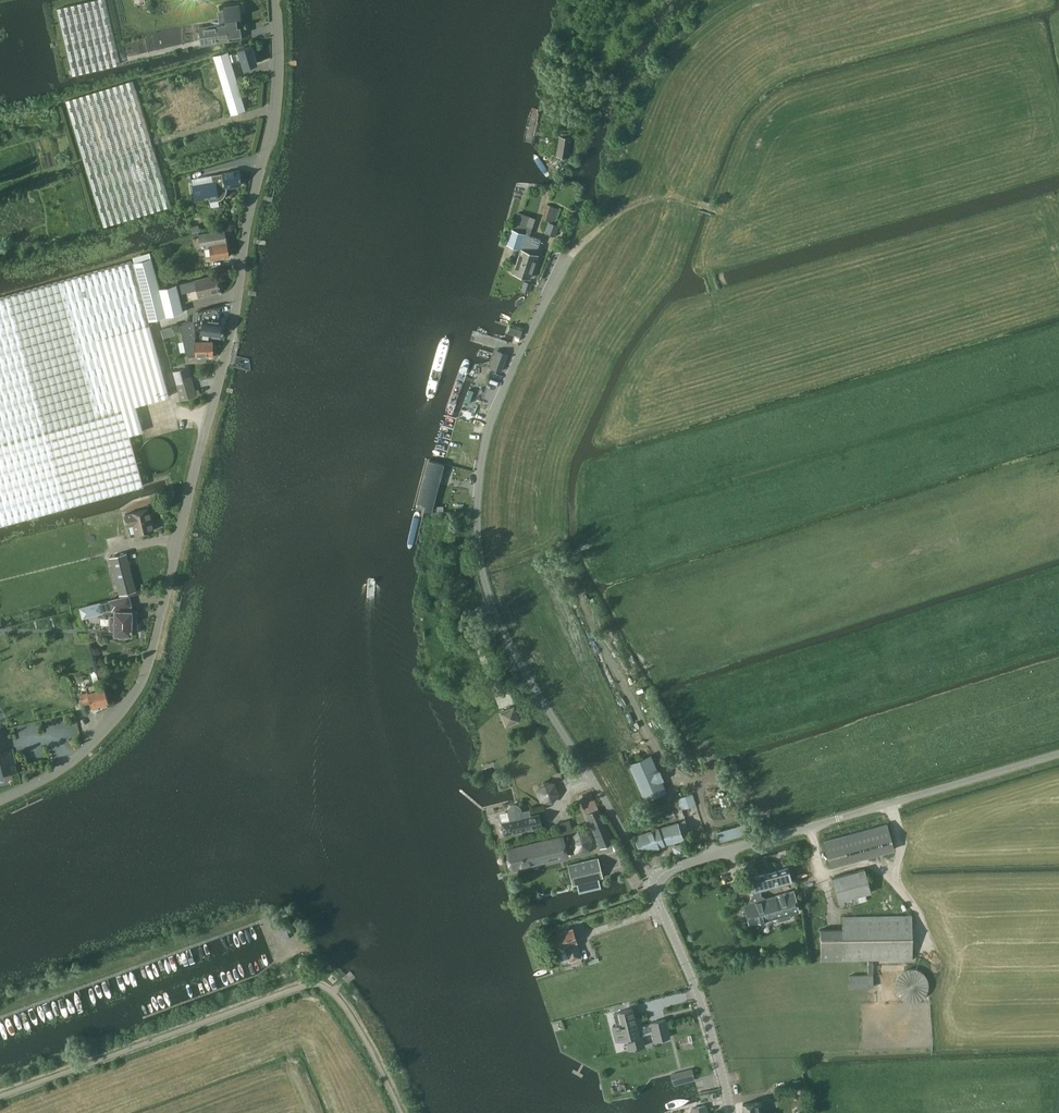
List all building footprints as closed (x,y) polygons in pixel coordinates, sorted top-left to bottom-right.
[(72,74),(120,63),(106,0),(94,0),(57,9),(72,74)] [(217,25),(197,27),(200,44),(227,41),(227,37),(240,35),(239,27),(236,27),(234,18),(240,17),(238,4),(222,6),(222,10),(223,20),(225,19),(225,23),(224,24),(217,25)] [(227,51),(212,55),(213,58),(230,114),(245,110),(231,62),(240,59),(243,68),(257,63),(251,45),(237,49),(238,52),(228,55),(227,51)] [(133,80),(65,101),(103,226),(171,206),(162,177),(133,82),(133,80)] [(556,156),(568,157),(571,138),(559,136),(556,156)] [(209,202),(218,200),(223,197),(225,192),(226,187),(241,184),(239,170),(222,173),(211,175),(212,182),(192,185),(194,200),(208,198),(209,202)] [(545,232),(556,235),(559,225),(553,223),(558,209),(547,205),(542,219),(549,221),(545,232)] [(520,249),(516,261),(534,267),(538,254),(536,253),(541,239),(529,235),(535,218),(519,213),(514,230),(510,229),(505,244),(520,249)] [(208,245),(211,259),(229,256),(224,229),(198,234),(200,247),(208,245)] [(134,262),(133,262),(148,320),(183,312),(179,294),(177,284),(160,288),(151,257),(134,262)] [(143,486),(129,435),(143,432),(135,405),(169,396),(148,320),(133,262),(132,260),(0,296),(0,525),(143,486)] [(530,279),(534,267),(516,261),(512,273),(530,279)] [(220,291),(216,274),(194,280),(177,284),(179,294),(197,289),(199,296),(220,291)] [(521,291),(528,293),(531,284),(524,282),(521,291)] [(197,311),(193,315),(193,320),(196,320),(198,319),(198,318),(203,319),(201,333),(219,336),(221,320),(219,320),(220,317),(213,316),(211,308),(199,310),(197,311)] [(212,356),(212,341),(195,341),(194,323),(193,320),(180,325),(184,345),(186,355),(195,354),(195,356),(212,356)] [(497,350),(490,367),(501,371),(508,354),(497,350)] [(457,413),(472,362),(462,359),(446,410),(457,413)] [(189,366),(173,371),(181,400),(197,396),(189,366)] [(154,530),(148,508),(126,514),(128,522),(132,521),(135,535),(154,530)] [(126,552),(109,556),(119,595),(136,591),(126,552)] [(112,610),(115,610),(115,616),(110,616),(110,629),(115,630),(115,633),(114,633),(113,633),(118,637),(123,638),(128,637),(133,634),(132,633),(132,634),(131,634),(131,630),(136,630),(137,617),(132,617),(132,611),(130,605),(131,605),(129,595),(110,600),(112,610)] [(104,686),(96,689),(94,683),(85,685),(87,691),(80,693),(82,701),(89,699),(91,706),(109,702),(104,686)] [(505,725),(521,719),(514,704),(499,710),(505,725)] [(650,756),(630,764),(645,799),(666,790),(661,780),(663,779),(659,770),(657,771),(650,756)] [(551,802),(557,794),(555,784),(543,782),(537,789),(540,800),(551,802)] [(579,798),(600,848),(613,842),(592,793),(579,798)] [(508,810),(508,812),(509,820),(501,822),(504,834),(542,825),(539,813),(529,815),(528,810),(521,811),(521,809),(519,807),(518,805),(515,804),(513,804),(510,805),(509,807),(508,810)] [(561,834),(572,832),(570,820),(558,822),(561,834)] [(641,852),(683,837),(677,821),(635,837),(641,852)] [(830,866),(894,849),(887,824),(823,841),(830,866)] [(512,869),(567,856),(562,835),(507,849),(512,869)] [(573,884),(602,877),(597,857),(568,864),(573,884)] [(743,905),(749,925),(777,917),(778,921),(791,918),(790,914),(800,911),(794,891),(766,898),(761,894),(759,889),(791,880),(788,868),(752,878),(755,891),(754,891),(748,902),(749,904),(743,905)] [(851,897),(871,892),(864,868),(831,877),(838,901),(840,907),(853,903),(851,897)] [(286,914),(279,918),(285,930),(293,926),(286,914)] [(821,961),(913,959),(912,915),(842,916),(842,928),(820,929),(821,961)] [(561,925),(555,928),(556,932),(555,932),(557,938),(557,940),(558,944),(560,946),(560,947),(564,946),(569,961),(581,957),(576,942),(577,942),(572,927),(563,930),(561,925)] [(849,987),(873,986),(873,974),(849,975),(849,987)] [(618,1025),(617,1025),(613,1026),(617,1041),(627,1038),(630,1049),(634,1048),(634,1049),(637,1048),(645,1046),(642,1034),(653,1032),(655,1041),(670,1037),(665,1019),(651,1023),(647,1025),(646,1024),(644,1024),(644,1025),(640,1026),(638,1021),(635,1021),(632,1008),(620,1011),(620,1012),(623,1024),(621,1024),(618,1024),(618,1025)] [(692,1069),(671,1074),(674,1085),(695,1079),(692,1069)] [(742,1112),(758,1112),(758,1110),(760,1110),(758,1101),(742,1104),(744,1112),(742,1112)]
